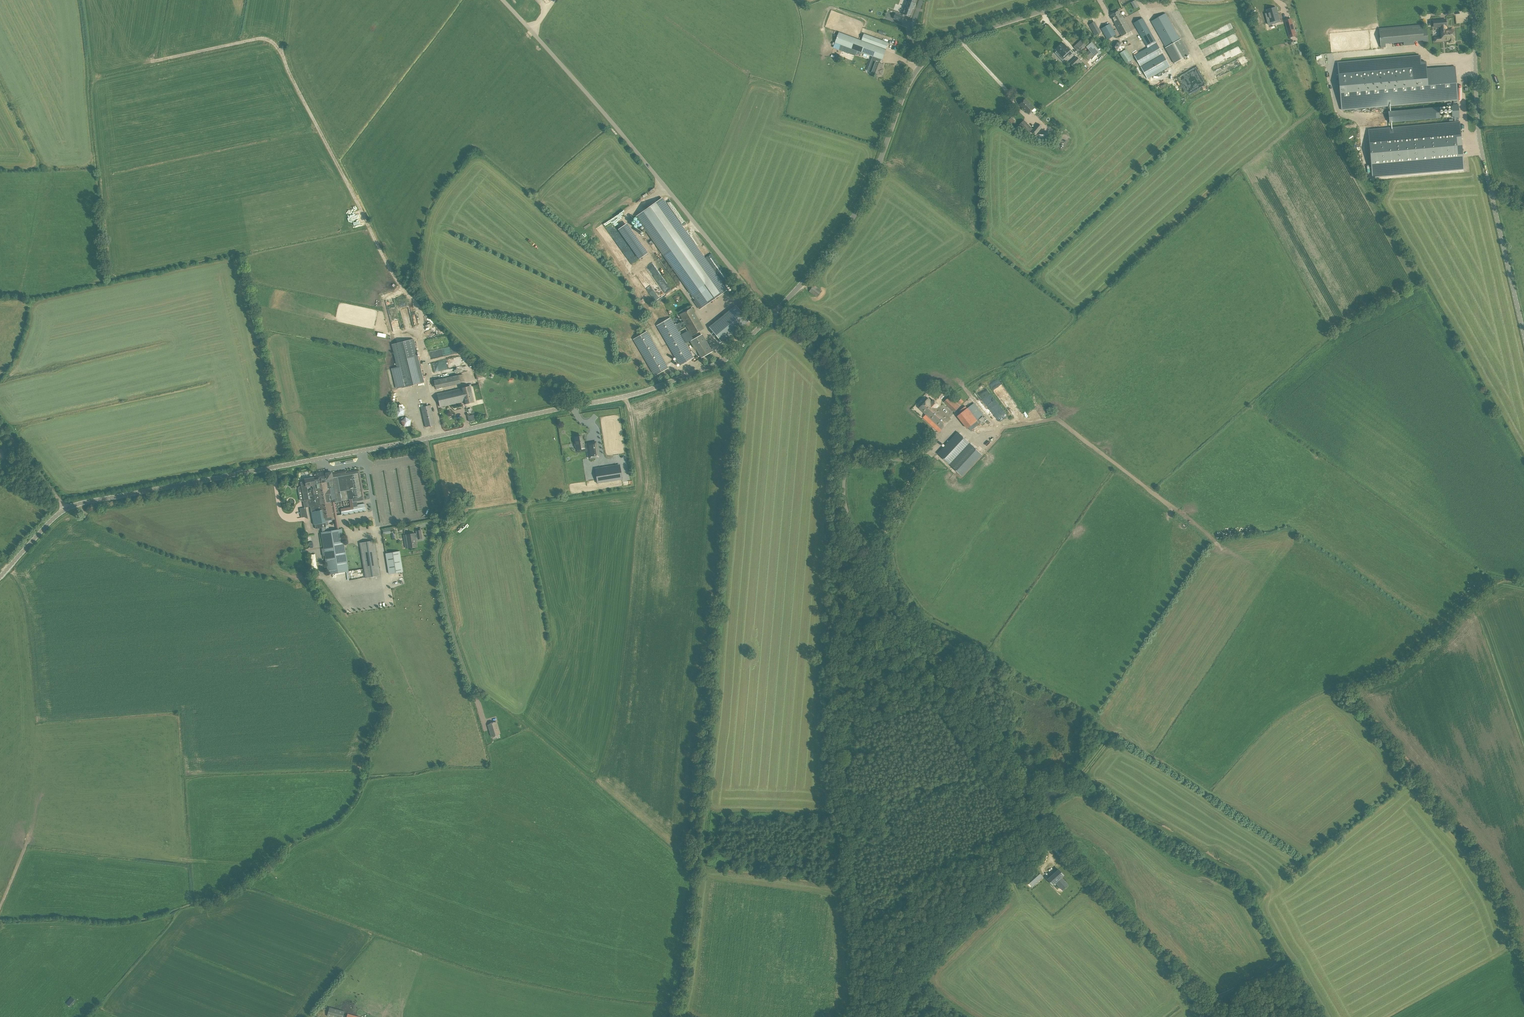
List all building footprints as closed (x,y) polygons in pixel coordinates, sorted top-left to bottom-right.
[(905,5),(907,6),(906,8),(905,8),(902,16),(895,13),(893,19),(902,22),(905,15),(910,17),(913,8),(914,9),(916,3),(914,3),(915,0),(910,0),(909,1),(907,1),(905,5)] [(1265,13),(1268,25),(1280,22),(1276,7),(1267,10),(1267,13),(1265,13)] [(1122,36),(1131,31),(1123,16),(1122,16),(1119,10),(1111,15),(1114,21),(1114,22),(1122,36)] [(1180,39),(1165,13),(1151,21),(1166,47),(1165,47),(1174,63),(1189,55),(1180,39)] [(1146,46),(1155,41),(1143,18),(1133,23),(1146,46)] [(1434,27),(1441,27),(1441,31),(1441,37),(1438,37),(1438,40),(1445,39),(1445,40),(1449,40),(1449,43),(1453,42),(1453,40),(1454,39),(1453,29),(1452,30),(1452,29),(1448,29),(1448,30),(1445,30),(1444,26),(1446,26),(1446,20),(1433,21),(1434,27)] [(1095,35),(1100,33),(1095,23),(1090,25),(1095,35)] [(1107,40),(1116,35),(1110,24),(1101,29),(1107,40)] [(1292,24),(1286,26),(1290,37),(1296,36),(1292,24)] [(1381,48),(1385,47),(1385,43),(1403,41),(1404,46),(1414,45),(1413,41),(1423,40),(1423,44),(1427,43),(1426,29),(1422,29),(1422,25),(1379,29),(1381,48)] [(839,32),(833,47),(853,54),(856,55),(859,56),(861,52),(873,56),(880,59),(882,60),(886,49),(862,40),(839,32)] [(864,34),(862,40),(886,49),(888,42),(864,33),(864,34)] [(1089,61),(1092,58),(1099,51),(1091,42),(1086,46),(1089,50),(1086,52),(1084,55),(1089,61)] [(1117,43),(1115,47),(1117,51),(1122,51),(1124,47),(1122,43),(1117,43)] [(1141,66),(1163,54),(1157,43),(1135,55),(1141,66)] [(1066,45),(1064,47),(1061,44),(1055,49),(1057,51),(1055,53),(1063,61),(1069,55),(1070,56),(1073,53),(1066,45)] [(1163,54),(1141,66),(1148,79),(1170,67),(1163,54)] [(1420,55),(1337,63),(1342,110),(1454,100),(1454,104),(1453,104),(1453,105),(1451,106),(1452,111),(1459,111),(1458,104),(1457,104),(1457,100),(1458,100),(1455,66),(1429,68),(1426,69),(1426,62),(1421,62),(1421,60),(1420,55)] [(873,56),(870,66),(874,67),(872,72),(879,75),(881,76),(881,74),(883,69),(881,68),(883,65),(880,64),(879,63),(880,59),(873,56)] [(1076,69),(1082,63),(1077,57),(1070,63),(1076,69)] [(1026,100),(1020,105),(1029,113),(1030,114),(1033,111),(1032,110),(1034,108),(1026,100)] [(1439,107),(1388,111),(1389,123),(1440,118),(1439,107)] [(1456,122),(1368,130),(1372,177),(1464,169),(1459,122),(1458,117),(1459,117),(1459,111),(1452,111),(1452,117),(1454,117),(1454,118),(1455,118),(1456,122)] [(1028,134),(1033,129),(1024,120),(1019,125),(1028,134)] [(1035,135),(1042,127),(1038,124),(1032,132),(1035,135)] [(693,296),(701,307),(726,290),(662,199),(637,216),(664,255),(693,296)] [(626,224),(618,230),(638,259),(647,252),(626,224)] [(817,297),(822,291),(814,285),(810,292),(817,297)] [(723,343),(748,321),(736,306),(728,313),(730,315),(712,330),(723,343)] [(692,335),(704,328),(692,308),(680,315),(692,335)] [(679,365),(692,358),(670,317),(657,324),(679,365)] [(655,375),(668,368),(647,332),(634,339),(655,375)] [(705,345),(700,336),(691,341),(694,345),(701,358),(711,352),(707,343),(705,345)] [(402,387),(424,382),(413,339),(392,344),(397,367),(391,368),(396,388),(402,386),(402,387)] [(436,387),(460,382),(458,375),(434,380),(436,387)] [(474,402),(470,386),(461,388),(461,389),(437,394),(440,407),(442,406),(442,407),(443,407),(444,407),(445,406),(445,405),(464,401),(465,404),(474,402)] [(950,396),(944,402),(955,412),(960,406),(950,396)] [(938,432),(951,419),(938,407),(939,405),(933,400),(932,401),(929,398),(920,408),(926,414),(923,418),(938,432)] [(426,427),(435,425),(430,405),(421,407),(426,427)] [(967,409),(965,406),(957,413),(959,415),(967,409)] [(398,416),(403,415),(404,409),(399,407),(395,411),(398,416)] [(404,426),(410,425),(411,420),(405,417),(401,421),(404,426)] [(938,453),(950,465),(970,443),(958,432),(938,453)] [(576,443),(575,443),(575,447),(576,447),(577,449),(588,447),(588,451),(589,458),(598,457),(596,442),(587,443),(587,444),(584,444),(583,440),(582,441),(581,436),(575,437),(576,443)] [(950,465),(962,476),(982,455),(970,443),(950,465)] [(620,465),(595,470),(597,483),(622,479),(620,465)] [(352,499),(352,502),(364,500),(359,473),(344,476),(343,473),(331,475),(332,478),(320,480),(320,477),(316,478),(316,480),(314,480),(314,478),(305,480),(306,482),(301,482),(302,487),(300,487),(299,488),(298,488),(298,489),(298,490),(299,490),(300,490),(302,490),(305,507),(310,506),(314,524),(315,524),(316,529),(326,527),(325,521),(335,519),(332,502),(348,500),(346,491),(347,491),(348,500),(352,499)] [(343,515),(366,511),(364,504),(342,508),(343,515)] [(328,574),(347,571),(341,530),(321,533),(328,574)] [(423,539),(421,531),(417,531),(417,534),(415,534),(406,535),(409,549),(411,548),(411,549),(415,548),(417,547),(416,538),(418,538),(418,539),(423,539)] [(365,578),(380,576),(375,541),(360,544),(365,578)] [(386,554),(389,575),(403,572),(400,552),(386,554)] [(492,736),(499,734),(496,723),(488,725),(492,736)] [(1051,877),(1048,879),(1053,884),(1055,882),(1060,887),(1066,882),(1061,877),(1063,875),(1059,869),(1056,872),(1055,873),(1054,872),(1050,875),(1051,876),(1051,877)] [(1042,876),(1037,871),(1027,880),(1032,885),(1042,876)] [(70,1007),(76,1000),(72,997),(66,1003),(70,1007)] [(344,1011),(330,1007),(327,1016),(331,1016),(342,1016),(344,1011)]
